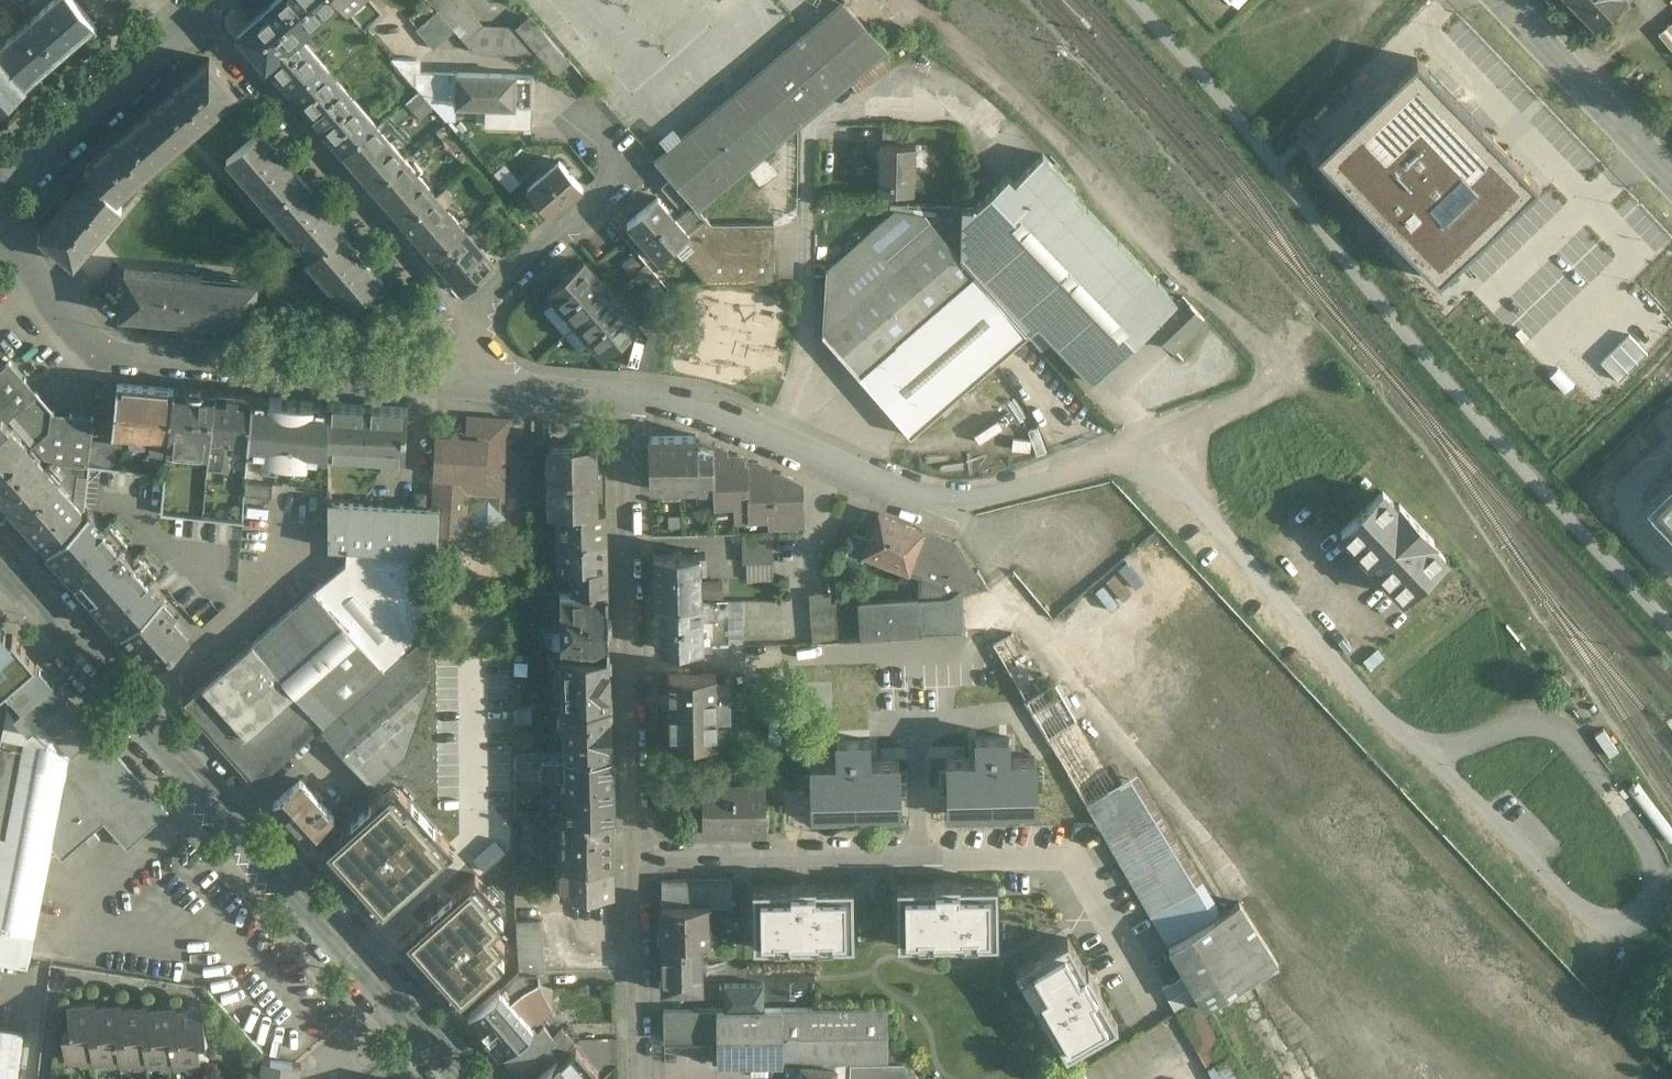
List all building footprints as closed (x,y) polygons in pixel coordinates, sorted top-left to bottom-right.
[(35,16),(35,15),(25,23),(26,24),(0,46),(0,53),(26,82),(94,22),(75,0),(53,0),(35,16)] [(113,9),(122,0),(105,0),(113,9)] [(239,32),(266,63),(267,62),(343,150),(374,123),(298,35),(339,0),(276,0),(239,32)] [(372,0),(354,0),(347,6),(364,26),(381,10),(372,0)] [(460,0),(430,0),(438,9),(456,31),(474,52),(538,54),(540,53),(519,29),(484,28),(460,0)] [(1572,1),(1571,2),(1583,15),(1584,14),(1594,24),(1619,0),(1570,0),(1572,1)] [(882,53),(888,49),(843,2),(656,160),(693,202),(698,209),(699,208),(849,81),(882,53)] [(438,9),(416,28),(435,50),(456,31),(438,9)] [(570,62),(532,18),(519,29),(540,53),(557,73),(570,62)] [(1669,26),(1659,35),(1671,50),(1671,30),(1669,26)] [(27,83),(26,82),(0,53),(0,106),(27,83)] [(849,81),(858,91),(891,63),(882,53),(849,81)] [(1416,57),(1317,153),(1439,279),(1451,268),(1539,183),(1416,57)] [(210,58),(86,166),(91,173),(40,234),(74,262),(121,205),(116,198),(124,191),(239,91),(210,58)] [(452,73),(404,71),(404,72),(424,95),(457,96),(457,81),(452,81),(452,73)] [(533,76),(452,73),(452,81),(457,81),(457,96),(457,104),(490,106),(490,125),(532,127),(533,76)] [(405,158),(374,123),(343,150),(374,186),(405,158)] [(909,126),(881,125),(881,144),(908,144),(909,126)] [(383,281),(342,231),(346,227),(261,130),(227,159),(311,256),(307,260),(349,309),(383,281)] [(908,144),(881,144),(879,190),(912,191),(912,173),(911,173),(911,146),(916,146),(916,145),(908,144)] [(1043,153),(1014,181),(1008,174),(975,206),(963,206),(962,255),(1028,333),(1028,334),(1038,325),(1093,382),(1151,326),(1173,349),(1205,319),(1183,296),(1179,300),(1178,299),(1177,300),(1073,193),(1077,189),(1043,153)] [(435,194),(405,158),(374,186),(404,221),(435,194)] [(583,187),(560,161),(528,188),(552,215),(583,187)] [(465,229),(435,194),(404,221),(434,256),(465,229)] [(963,195),(953,195),(954,206),(963,206),(963,195)] [(658,197),(628,223),(659,258),(675,245),(689,232),(676,217),(658,197)] [(748,223),(712,223),(699,208),(698,209),(693,202),(676,217),(689,232),(675,245),(707,282),(774,281),(774,238),(749,238),(748,223)] [(954,206),(948,206),(931,221),(961,255),(963,206),(954,206)] [(926,214),(895,210),(827,269),(823,333),(911,434),(1028,333),(961,255),(931,221),(926,214)] [(774,223),(748,223),(749,238),(774,238),(774,223)] [(495,264),(465,229),(434,256),(464,291),(495,264)] [(584,262),(549,292),(577,324),(611,293),(584,262)] [(257,280),(125,269),(121,312),(165,316),(209,320),(253,324),(257,280)] [(639,325),(611,293),(577,324),(604,355),(639,325)] [(666,301),(643,321),(656,335),(678,315),(666,301)] [(93,415),(55,411),(10,359),(0,368),(0,493),(46,546),(81,514),(91,437),(93,415)] [(174,388),(117,382),(113,431),(131,433),(130,439),(146,440),(146,434),(154,435),(151,456),(167,458),(169,440),(175,388),(174,388)] [(214,391),(174,387),(174,388),(175,388),(169,440),(209,444),(214,391)] [(251,395),(214,391),(209,444),(207,461),(226,463),(227,448),(223,442),(226,438),(247,440),(251,395)] [(328,404),(251,395),(247,448),(264,450),(263,457),(278,459),(279,459),(292,461),(292,460),(307,462),(308,455),(328,457),(328,452),(328,404)] [(407,408),(328,404),(328,452),(404,457),(407,408)] [(478,417),(467,416),(466,436),(463,436),(462,435),(461,436),(456,429),(450,435),(449,434),(448,435),(436,434),(432,496),(432,508),(439,508),(438,534),(442,535),(462,536),(463,512),(469,512),(472,512),(473,497),(501,499),(504,499),(509,419),(499,418),(478,417)] [(772,467),(758,461),(749,462),(749,457),(744,456),(738,453),(729,453),(728,449),(696,435),(650,437),(651,453),(651,470),(651,486),(662,486),(663,491),(680,491),(680,486),(714,485),(714,498),(732,498),(735,515),(769,514),(770,522),(805,520),(803,481),(781,471),(772,471),(772,467)] [(163,512),(166,473),(114,466),(117,441),(91,437),(81,514),(46,546),(122,631),(153,603),(133,581),(183,536),(230,541),(230,550),(241,551),(244,521),(163,512)] [(595,446),(549,447),(550,511),(557,511),(597,511),(595,446)] [(1645,502),(1671,530),(1671,476),(1645,502)] [(442,535),(438,534),(439,508),(432,508),(432,496),(333,490),(330,534),(442,541),(442,535)] [(1433,540),(1399,504),(1397,506),(1383,492),(1342,531),(1367,557),(1362,563),(1373,575),(1379,569),(1404,596),(1445,557),(1431,542),(1433,540)] [(501,499),(473,497),(472,512),(469,512),(487,532),(504,516),(500,513),(501,499)] [(597,511),(557,511),(558,541),(607,541),(607,511),(597,511)] [(894,518),(879,512),(870,536),(864,553),(866,554),(883,560),(881,566),(889,569),(892,563),(909,570),(924,529),(909,523),(894,518)] [(955,541),(924,529),(909,570),(921,574),(919,598),(948,596),(959,589),(979,577),(955,541)] [(870,536),(854,530),(846,553),(863,560),(866,554),(864,553),(870,536)] [(772,532),(742,533),(743,563),(746,563),(773,562),(772,532)] [(257,784),(320,727),(370,782),(405,752),(419,711),(431,711),(435,697),(425,693),(429,681),(430,676),(446,676),(447,664),(430,664),(431,631),(442,622),(442,541),(330,534),(329,545),(348,545),(347,564),(185,701),(257,784)] [(607,541),(558,541),(558,567),(565,567),(608,567),(607,541)] [(701,552),(653,553),(654,601),(655,601),(702,600),(701,568),(707,568),(706,552),(701,553),(701,552)] [(773,562),(746,563),(746,577),(774,576),(773,562)] [(608,567),(565,567),(566,579),(572,579),(572,591),(608,592),(608,567)] [(549,578),(534,578),(535,590),(548,590),(549,578)] [(948,596),(919,598),(856,600),(859,638),(923,633),(923,632),(962,630),(959,589),(948,596)] [(572,591),(560,591),(561,653),(610,654),(608,592),(572,591)] [(153,603),(122,631),(155,668),(189,638),(188,637),(187,638),(171,619),(174,617),(158,599),(153,603)] [(702,600),(655,601),(656,645),(655,645),(656,647),(703,646),(703,645),(711,645),(710,638),(703,638),(702,600)] [(730,601),(730,600),(716,600),(717,616),(729,616),(729,601),(730,601)] [(729,601),(729,616),(729,645),(742,645),(742,616),(742,600),(729,601)] [(836,601),(810,603),(813,640),(839,638),(836,601)] [(1394,623),(1386,614),(1378,621),(1387,630),(1394,623)] [(0,693),(6,688),(36,661),(13,634),(9,637),(0,627),(0,693)] [(1046,688),(1013,631),(993,642),(1027,700),(1027,699),(1046,688)] [(561,653),(560,653),(560,665),(556,665),(556,675),(562,675),(563,704),(611,703),(610,654),(561,653)] [(28,961),(34,934),(51,845),(51,844),(62,857),(86,837),(91,843),(100,836),(94,829),(104,820),(127,847),(168,810),(97,730),(66,695),(50,677),(51,676),(40,665),(36,661),(6,688),(9,692),(8,693),(7,703),(0,736),(0,957),(28,961)] [(717,672),(670,673),(671,741),(718,740),(717,714),(730,713),(729,684),(717,684),(717,672)] [(1046,688),(1027,699),(1050,738),(1077,718),(1056,683),(1046,688)] [(563,704),(560,704),(561,716),(558,716),(558,724),(564,724),(564,752),(566,752),(612,751),(611,703),(563,704)] [(1217,902),(1135,768),(1116,780),(1077,718),(1050,738),(1052,742),(1064,762),(1063,762),(1170,946),(1219,914),(1217,902)] [(946,758),(947,811),(1038,809),(1037,758),(1010,759),(1010,736),(975,736),(975,758),(946,758)] [(811,759),(812,813),(901,811),(901,759),(871,760),(871,739),(834,740),(834,759),(811,759)] [(612,751),(566,752),(567,764),(567,784),(562,784),(562,802),(567,802),(567,813),(614,812),(613,802),(612,751)] [(564,752),(541,753),(542,764),(567,764),(566,752),(564,752)] [(541,753),(514,753),(515,814),(542,814),(542,764),(541,753)] [(307,840),(334,816),(301,779),(275,802),(307,840)] [(766,779),(703,779),(704,826),(767,825),(766,779)] [(391,784),(319,848),(381,918),(453,854),(391,784)] [(567,813),(561,813),(561,830),(551,830),(551,849),(561,849),(561,866),(614,864),(614,812),(567,813)] [(614,864),(561,866),(561,892),(614,891),(614,864)] [(532,866),(516,867),(516,893),(533,893),(532,866)] [(472,876),(404,938),(461,1001),(504,962),(494,951),(504,943),(492,931),(502,921),(490,908),(496,902),(472,876)] [(703,879),(662,880),(663,905),(704,905),(703,879)] [(996,883),(897,884),(898,943),(997,941),(996,883)] [(854,888),(755,889),(756,947),(855,946),(854,888)] [(1219,914),(1170,946),(1204,1006),(1250,979),(1279,963),(1239,901),(1219,914)] [(663,905),(662,905),(662,944),(701,943),(705,943),(713,943),(712,906),(712,905),(704,905),(663,905)] [(540,918),(518,919),(521,972),(543,971),(540,918)] [(1115,1025),(1069,938),(1017,966),(1063,1053),(1115,1025)] [(701,943),(662,944),(663,990),(702,990),(701,943)] [(542,972),(519,973),(513,979),(521,988),(522,987),(544,987),(542,972)] [(1176,1009),(1197,998),(1184,975),(1164,986),(1176,1009)] [(501,990),(469,1017),(502,1054),(533,1027),(509,999),(521,988),(513,979),(501,990)] [(763,1008),(763,984),(725,984),(726,1008),(763,1008)] [(1199,999),(1177,1013),(1208,1067),(1231,1054),(1199,999)] [(104,1055),(96,1005),(95,1001),(67,1004),(71,1029),(63,1030),(66,1055),(77,1054),(81,1062),(95,1061),(94,1056),(104,1055)] [(131,1056),(123,1007),(122,1002),(96,1005),(104,1055),(108,1064),(121,1062),(121,1058),(131,1056)] [(157,1058),(150,1008),(149,1004),(123,1007),(131,1056),(134,1065),(148,1063),(148,1059),(157,1058)] [(184,1059),(176,1009),(176,1005),(150,1008),(157,1058),(161,1066),(175,1064),(174,1060),(184,1059)] [(176,1009),(184,1059),(187,1068),(202,1066),(198,1038),(206,1038),(203,1006),(176,1009)] [(815,1007),(782,1008),(782,1063),(788,1063),(788,1062),(837,1066),(849,1067),(853,1007),(815,1007)] [(726,1008),(717,1009),(717,1037),(717,1064),(782,1063),(782,1008),(726,1008)] [(717,1009),(664,1009),(664,1038),(717,1037),(717,1009)] [(502,1054),(523,1078),(533,1078),(574,1042),(562,1029),(554,1036),(544,1025),(538,1031),(534,1026),(533,1027),(502,1054)] [(0,1030),(0,1078),(18,1078),(24,1033),(0,1030)] [(533,1078),(568,1078),(587,1062),(576,1049),(562,1061),(558,1057),(575,1042),(574,1042),(533,1078)] [(1229,1056),(1210,1067),(1216,1078),(1242,1078),(1229,1056)] [(262,1058),(259,1078),(300,1078),(302,1063),(262,1058)] [(904,1061),(850,1062),(849,1078),(921,1078),(904,1061)] [(568,1078),(594,1078),(599,1075),(587,1062),(568,1078)] [(788,1062),(788,1063),(787,1077),(800,1078),(835,1078),(837,1066),(788,1062)] [(837,1066),(835,1078),(848,1078),(849,1067),(837,1066)]
